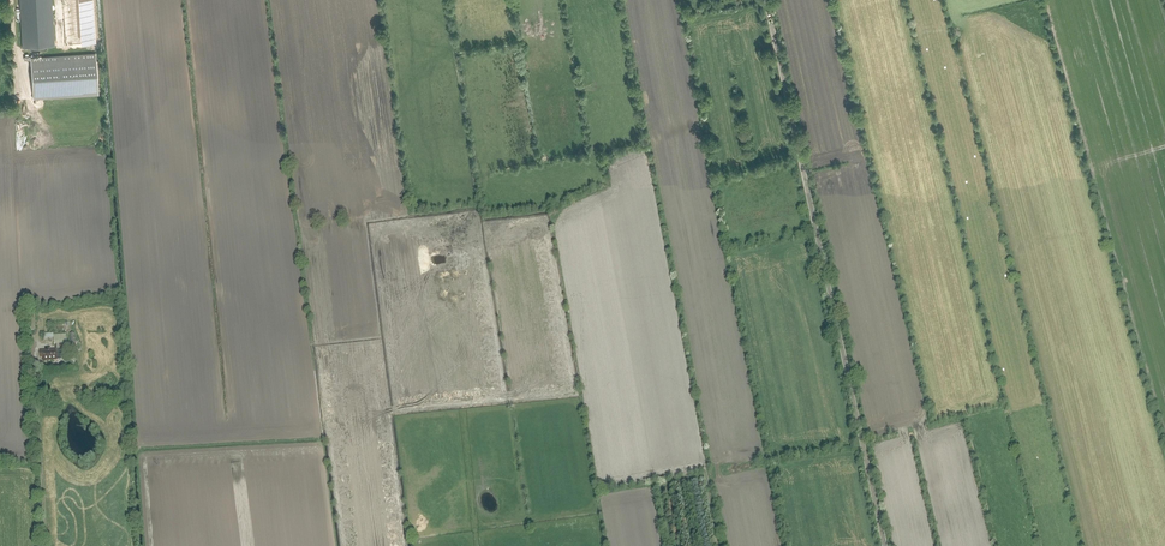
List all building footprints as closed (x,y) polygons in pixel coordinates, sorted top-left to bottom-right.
[(22,48),(30,48),(30,50),(47,49),(47,47),(55,46),(52,0),(19,0),(22,48)] [(62,45),(69,45),(70,47),(86,46),(86,43),(93,43),(90,0),(59,0),(62,45)] [(30,57),(24,57),(24,60),(30,60),(33,99),(98,95),(95,54),(30,58),(30,57)] [(26,331),(36,330),(35,310),(25,311),(26,331)] [(53,333),(43,334),(44,339),(53,338),(54,344),(56,344),(56,349),(39,350),(40,358),(42,358),(43,361),(57,360),(57,359),(62,359),(61,352),(67,352),(66,334),(53,335),(53,333)]
